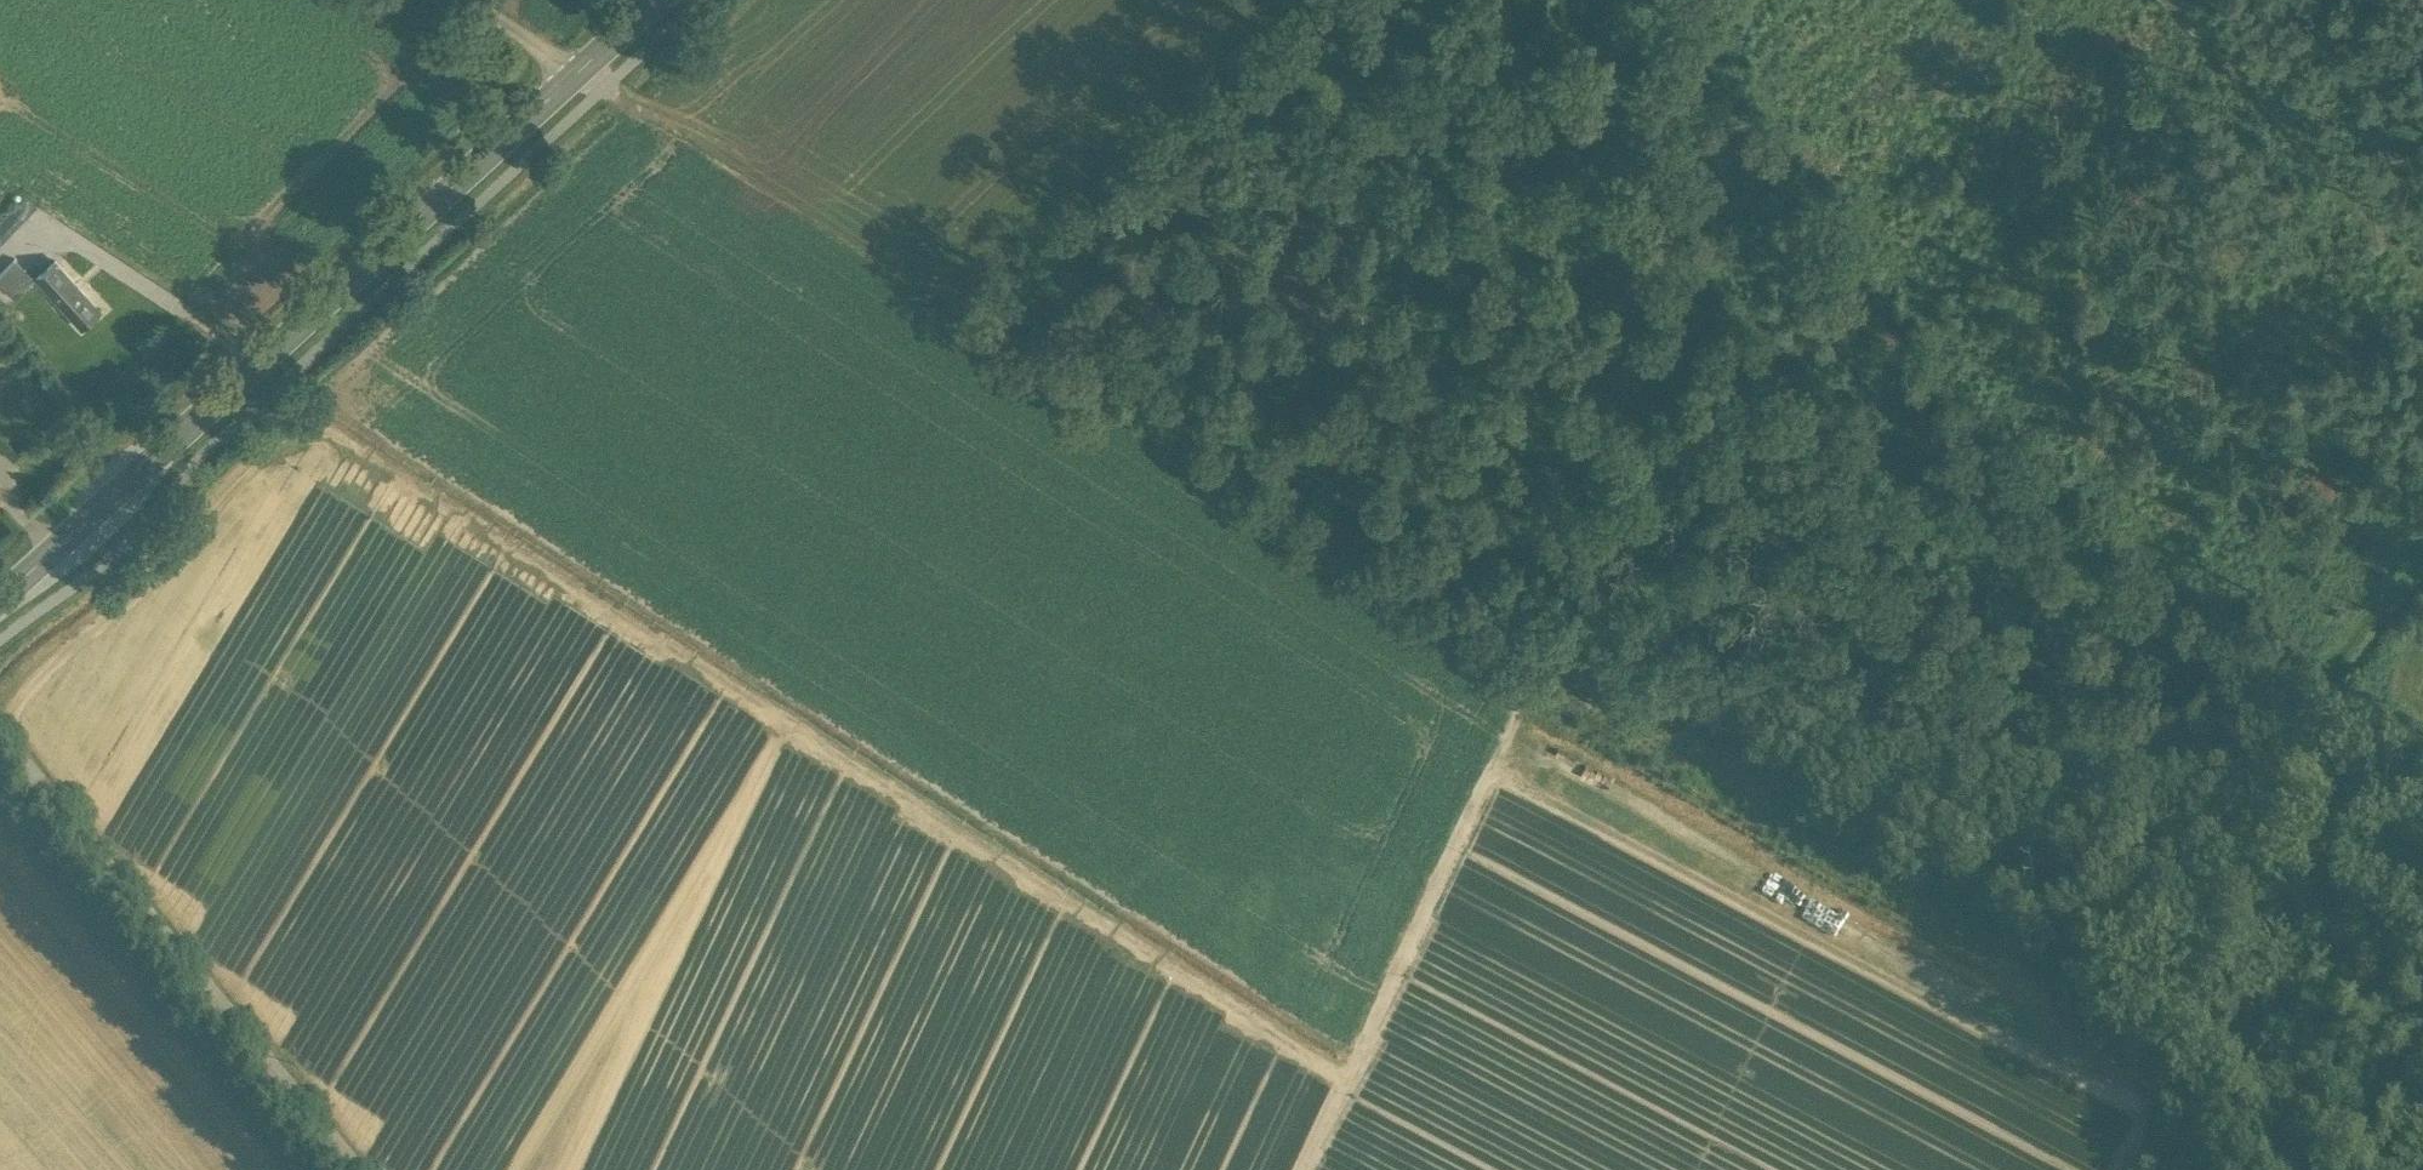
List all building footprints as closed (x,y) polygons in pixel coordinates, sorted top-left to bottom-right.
[(8,306),(36,278),(15,258),(0,273),(0,298),(8,306)] [(99,310),(63,270),(47,284),(83,325),(99,310)]
